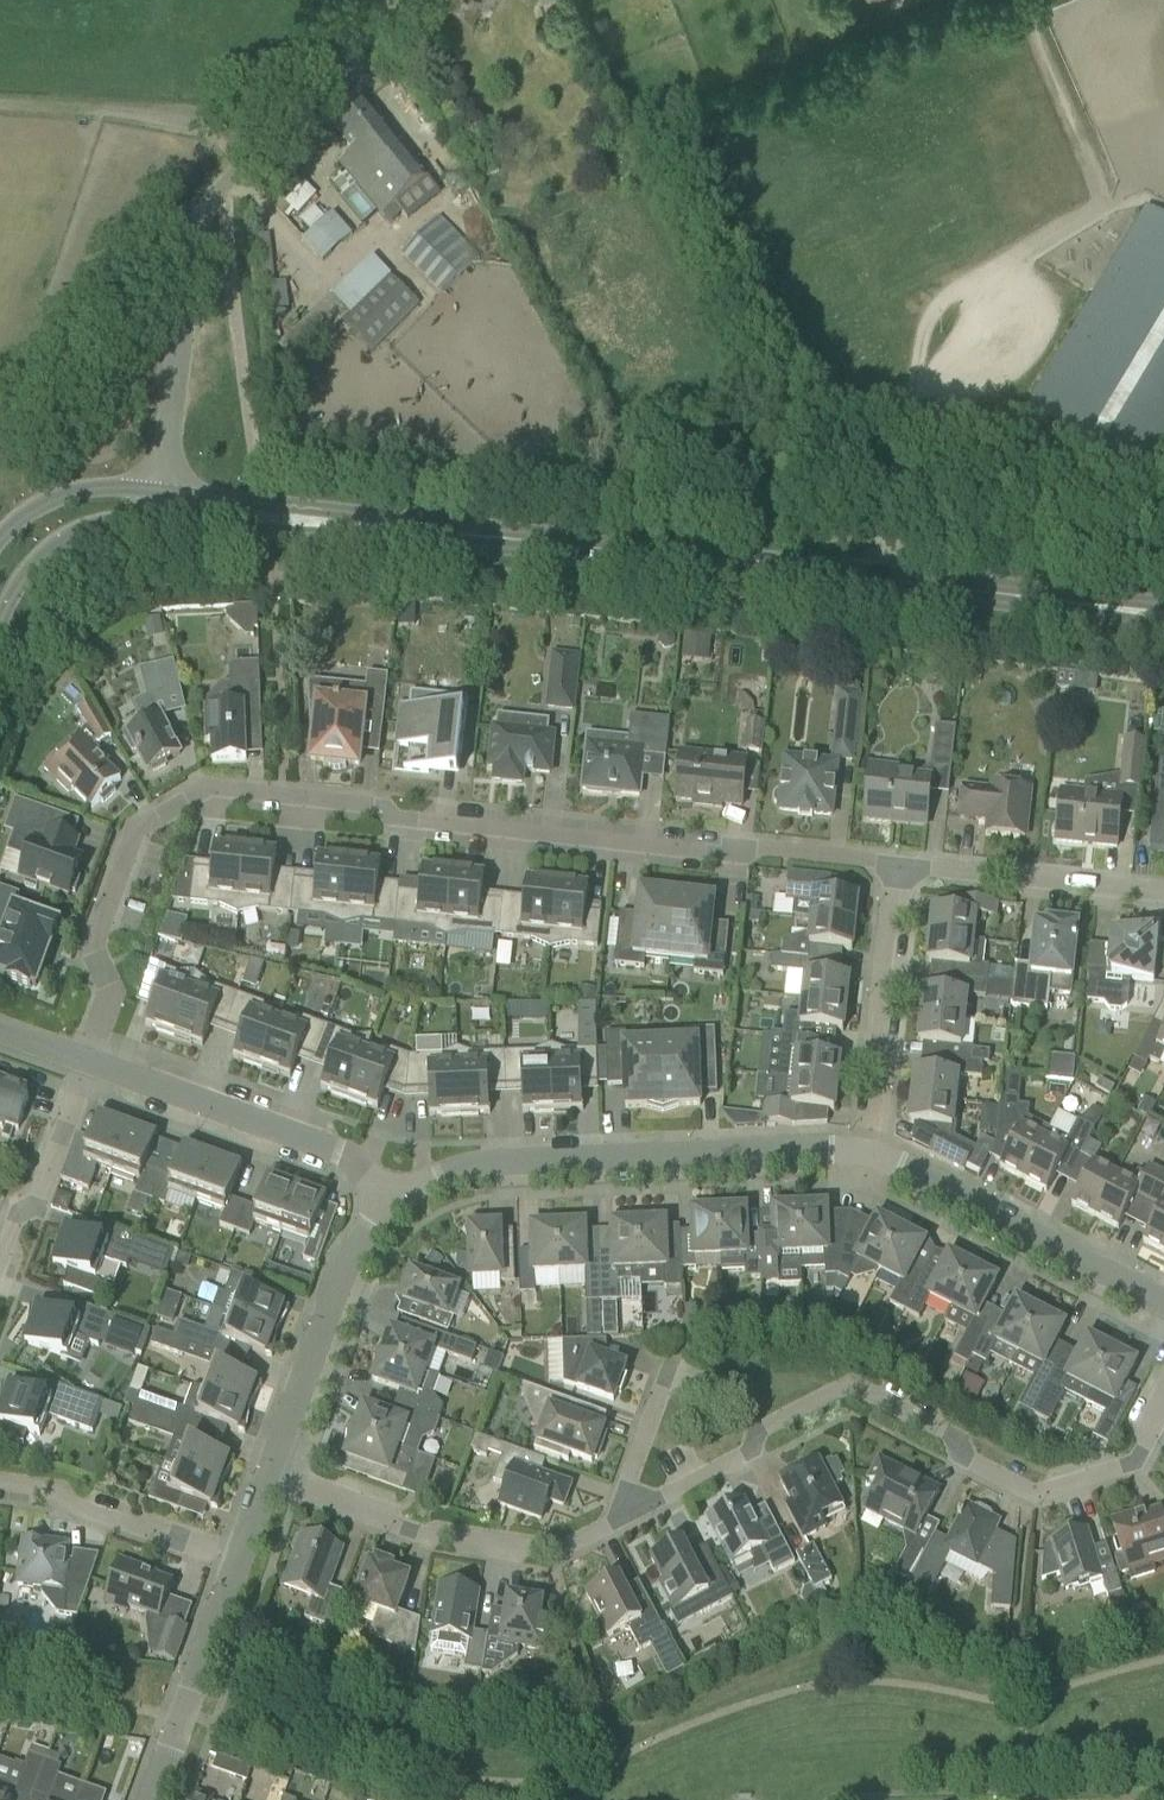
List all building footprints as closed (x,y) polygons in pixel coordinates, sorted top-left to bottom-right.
[(470,17),(481,0),(443,0),(470,17)] [(394,89),(405,82),(390,59),(379,67),(394,89)] [(365,99),(332,126),(352,151),(339,162),(382,215),(395,204),(410,222),(442,197),(365,99)] [(271,189),(286,202),(299,214),(317,195),(304,182),(306,180),(291,167),(271,189)] [(315,229),(307,237),(330,258),(356,231),(335,211),(328,218),(317,207),(305,219),(315,229)] [(1146,207),(1024,411),(1147,484),(1163,456),(1163,218),(1146,207)] [(442,293),(471,262),(477,255),(439,217),(433,223),(431,221),(401,252),(442,293)] [(388,278),(390,275),(373,259),(371,257),(330,297),(349,316),(388,278)] [(388,278),(343,323),(371,350),(380,341),(415,304),(388,278)] [(303,322),(317,336),(322,341),(349,316),(330,297),(329,296),(303,322)] [(256,629),(256,606),(233,606),(233,611),(252,629),(256,629)] [(569,705),(574,657),(555,655),(550,702),(569,705)] [(136,749),(137,750),(148,771),(152,769),(153,772),(166,766),(164,762),(180,754),(160,717),(166,714),(185,709),(180,686),(174,663),(155,667),(161,690),(133,705),(143,724),(124,734),(132,751),(136,749)] [(261,728),(258,663),(233,664),(230,668),(231,705),(206,706),(207,740),(211,739),(212,760),(246,759),(244,729),(261,728)] [(324,761),(323,765),(325,765),(327,767),(329,768),(332,768),(334,769),(337,769),(339,769),(342,768),(344,767),(345,768),(346,763),(359,764),(363,724),(382,726),(387,675),(367,673),(366,686),(342,684),(340,703),(309,699),(310,729),(314,730),(311,759),(324,761)] [(1058,673),(1056,688),(1077,691),(1079,675),(1078,675),(1058,673)] [(1154,704),(1163,705),(1163,704),(1163,691),(1156,690),(1154,704)] [(443,750),(461,752),(463,728),(466,698),(410,692),(409,708),(410,708),(409,724),(399,723),(396,745),(429,748),(427,768),(441,769),(443,750)] [(854,736),(859,694),(840,692),(835,734),(854,736)] [(72,789),(92,808),(99,800),(103,804),(116,791),(112,788),(120,780),(95,755),(99,751),(94,747),(98,744),(111,737),(90,702),(77,710),(87,726),(44,768),(69,793),(72,789)] [(639,795),(643,755),(665,758),(670,720),(631,716),(628,740),(611,738),(610,743),(588,741),(582,789),(586,789),(588,792),(601,793),(604,791),(639,795)] [(519,766),(547,769),(550,733),(547,732),(548,721),(516,717),(515,729),(494,727),(491,757),(500,758),(498,776),(518,778),(519,766)] [(743,750),(762,752),(765,724),(746,722),(743,750)] [(930,766),(951,768),(955,727),(935,725),(930,766)] [(1120,787),(1140,789),(1145,742),(1125,739),(1120,787)] [(713,803),(742,806),(747,760),(680,753),(675,799),(694,801),(694,804),(713,806),(713,803)] [(812,814),(831,816),(837,764),(784,758),(781,790),(777,791),(773,794),(773,800),(775,804),(779,806),(779,810),(798,813),(797,815),(812,817),(812,814)] [(1159,765),(1150,851),(1163,853),(1163,766),(1159,765)] [(926,820),(929,797),(931,778),(869,772),(864,820),(891,823),(891,816),(926,820)] [(991,790),(963,787),(963,793),(960,817),(978,819),(978,816),(988,817),(986,833),(1025,837),(1030,790),(991,786),(991,790)] [(1116,848),(1119,824),(1122,797),(1061,790),(1055,841),(1082,844),(1082,841),(1097,842),(1097,845),(1116,848)] [(36,886),(68,897),(70,891),(75,893),(80,879),(75,878),(82,859),(73,856),(79,840),(52,830),(58,814),(15,799),(9,817),(13,818),(9,827),(16,829),(8,851),(30,859),(22,881),(29,883),(28,888),(35,890),(36,886)] [(172,900),(189,903),(219,906),(237,914),(245,846),(227,844),(226,846),(214,845),(212,870),(183,867),(172,900)] [(264,848),(245,846),(237,914),(258,910),(288,913),(292,879),(274,877),(276,851),(264,850),(264,848)] [(342,925),(349,857),(330,855),(330,857),(318,856),(315,882),(297,880),(293,914),(323,917),(341,925),(342,925)] [(368,859),(349,857),(342,925),(343,925),(362,921),(392,925),(396,890),(377,888),(380,863),(368,861),(368,859)] [(446,936),(453,869),(434,867),(434,869),(422,867),(419,893),(401,891),(395,941),(413,943),(415,927),(427,929),(444,936),(446,936)] [(472,871),(453,869),(446,936),(447,937),(466,933),(496,936),(500,902),(481,900),(484,874),(472,873),(472,871)] [(812,919),(855,924),(858,896),(829,893),(831,878),(788,873),(785,901),(814,904),(812,919)] [(548,948),(550,948),(557,880),(538,878),(538,880),(526,879),(523,904),(504,902),(501,936),(531,940),(548,948)] [(557,880),(550,948),(551,948),(570,944),(597,947),(601,913),(585,911),(588,885),(575,884),(576,882),(557,880)] [(20,895),(0,888),(0,934),(4,935),(0,945),(0,974),(9,977),(8,979),(30,987),(31,985),(36,986),(44,963),(42,962),(48,946),(50,947),(58,924),(15,908),(20,895)] [(670,959),(678,889),(658,893),(640,891),(637,914),(620,912),(614,964),(644,968),(645,956),(670,959)] [(696,897),(678,889),(670,959),(695,962),(693,973),(723,976),(729,924),(712,923),(714,899),(696,897)] [(933,908),(930,936),(973,940),(974,926),(979,927),(986,920),(986,916),(996,917),(997,902),(960,898),(959,911),(933,908)] [(784,941),(782,956),(800,958),(814,960),(815,947),(852,951),(855,924),(812,919),(811,933),(784,941)] [(1074,950),(1077,927),(1071,926),(1067,922),(1058,921),(1054,924),(1048,923),(1047,927),(1036,926),(1034,949),(1032,966),(1015,964),(1010,1006),(1046,1011),(1048,992),(1069,994),(1074,950)] [(1153,983),(1157,951),(1158,941),(1156,941),(1153,936),(1153,935),(1111,930),(1107,971),(1087,969),(1084,1001),(1104,1003),(1109,1010),(1121,1011),(1127,1006),(1130,980),(1153,983)] [(289,933),(288,945),(298,946),(299,934),(289,933)] [(986,942),(973,940),(930,936),(927,963),(956,966),(954,979),(986,983),(988,967),(983,966),(986,942)] [(800,958),(782,956),(773,955),(771,969),(798,972),(800,958)] [(155,1031),(173,1037),(196,973),(195,973),(179,973),(150,963),(139,995),(154,1001),(145,1025),(156,1029),(155,1031)] [(806,972),(803,999),(846,1004),(849,977),(825,974),(806,972)] [(224,1026),(235,994),(209,984),(197,974),(196,973),(173,1037),(191,1044),(191,1042),(202,1046),(211,1021),(224,1026)] [(964,1021),(967,995),(986,997),(987,983),(986,983),(954,979),(953,992),(924,989),(921,1016),(964,1021)] [(261,1069),(278,1020),(265,1015),(268,1005),(240,995),(229,1028),(242,1033),(233,1057),(244,1061),(243,1062),(261,1069)] [(784,1023),(782,1038),(809,1041),(810,1027),(843,1031),(846,1004),(803,999),(800,1025),(784,1023)] [(508,1004),(508,1020),(547,1021),(548,1005),(508,1004)] [(292,1025),(278,1020),(261,1069),(278,1075),(279,1074),(290,1077),(299,1053),(312,1058),(323,1025),(296,1015),(292,1025)] [(964,1021),(921,1016),(918,1043),(946,1046),(945,1059),(973,1062),(976,1022),(964,1021)] [(1153,1023),(1134,1059),(1147,1065),(1150,1059),(1160,1064),(1163,1056),(1163,1029),(1153,1023)] [(372,1036),(371,1036),(364,1035),(354,1036),(328,1027),(316,1059),(329,1064),(320,1088),(331,1092),(330,1094),(348,1100),(366,1051),(372,1036)] [(716,1081),(715,1057),(714,1029),(684,1030),(685,1041),(660,1042),(663,1113),(681,1106),(700,1105),(699,1082),(716,1081)] [(644,1108),(663,1113),(660,1042),(635,1043),(634,1032),(605,1033),(607,1085),(624,1085),(625,1108),(644,1108)] [(778,1078),(837,1084),(840,1057),(818,1055),(819,1043),(824,1044),(825,1042),(809,1041),(782,1038),(778,1078)] [(534,1114),(552,1113),(550,1045),(549,1045),(534,1052),(506,1052),(508,1087),(521,1087),(522,1112),(534,1112),(534,1114)] [(597,1049),(566,1050),(551,1045),(550,1045),(552,1113),(571,1112),(571,1111),(583,1110),(582,1084),(597,1084),(597,1049)] [(407,1091),(410,1056),(383,1047),(380,1056),(366,1051),(348,1100),(366,1107),(367,1105),(377,1109),(386,1085),(404,1091),(407,1091)] [(459,1117),(457,1048),(456,1048),(441,1055),(410,1056),(407,1091),(428,1090),(429,1116),(441,1115),(441,1117),(459,1117)] [(457,1048),(459,1117),(478,1116),(478,1114),(490,1114),(489,1088),(502,1087),(501,1053),(473,1053),(458,1048),(457,1048)] [(915,1069),(912,1096),(955,1101),(958,1076),(982,1078),(983,1063),(973,1062),(945,1059),(943,1072),(915,1069)] [(837,1084),(778,1078),(769,1077),(766,1102),(764,1123),(792,1126),(794,1126),(796,1107),(834,1111),(837,1084)] [(24,1099),(27,1090),(0,1080),(0,1128),(2,1129),(4,1125),(18,1130),(23,1116),(18,1114),(24,1099)] [(951,1140),(952,1128),(955,1101),(912,1096),(909,1123),(937,1126),(936,1134),(939,1135),(929,1153),(964,1171),(974,1152),(951,1140)] [(1000,1097),(999,1108),(997,1133),(1013,1141),(1000,1168),(1023,1180),(1049,1129),(1028,1118),(1029,1106),(1018,1105),(1019,1099),(1000,1097)] [(760,1124),(762,1107),(726,1102),(723,1119),(760,1124)] [(97,1166),(112,1171),(128,1126),(102,1111),(101,1113),(102,1113),(99,1118),(91,1140),(77,1134),(61,1180),(88,1190),(97,1166)] [(1046,1192),(1068,1151),(1081,1157),(1084,1152),(1089,1141),(1095,1129),(1078,1120),(1068,1139),(1063,1136),(1058,1145),(1046,1138),(1045,1138),(1023,1180),(1046,1192)] [(149,1200),(159,1173),(144,1167),(155,1138),(156,1133),(157,1133),(157,1131),(128,1126),(112,1171),(139,1181),(134,1194),(149,1200)] [(1089,1141),(1084,1152),(1096,1158),(1101,1147),(1089,1141)] [(173,1178),(159,1173),(149,1200),(164,1205),(169,1192),(197,1202),(213,1157),(187,1142),(186,1144),(187,1144),(184,1149),(173,1178)] [(213,1157),(197,1202),(224,1211),(219,1225),(234,1230),(244,1203),(230,1198),(240,1169),(241,1164),(242,1164),(242,1162),(213,1157)] [(1116,1175),(1093,1163),(1071,1205),(1095,1217),(1116,1175)] [(1135,1197),(1147,1203),(1163,1173),(1149,1166),(1145,1174),(1138,1171),(1129,1181),(1116,1175),(1095,1217),(1118,1229),(1135,1197)] [(259,1208),(244,1203),(234,1230),(249,1236),(254,1222),(281,1232),(298,1188),(272,1173),(271,1174),(271,1175),(269,1179),(259,1208)] [(1163,1253),(1163,1174),(1163,1173),(1147,1203),(1160,1210),(1143,1242),(1163,1253)] [(298,1188),(281,1232),(309,1242),(304,1256),(319,1261),(334,1219),(320,1214),(325,1199),(326,1195),(327,1195),(327,1193),(298,1188)] [(774,1235),(760,1236),(761,1279),(779,1278),(778,1271),(800,1270),(800,1253),(801,1253),(799,1200),(773,1207),(773,1208),(774,1235)] [(838,1276),(847,1232),(827,1233),(826,1206),(825,1206),(825,1205),(799,1200),(801,1253),(802,1268),(825,1267),(825,1276),(838,1276)] [(746,1279),(761,1279),(760,1236),(746,1236),(745,1209),(744,1204),(746,1203),(745,1202),(719,1209),(720,1256),(719,1256),(720,1272),(745,1271),(746,1279)] [(720,1256),(719,1209),(691,1204),(691,1205),(693,1206),(692,1211),(693,1231),(680,1232),(681,1249),(682,1269),(696,1268),(696,1257),(719,1256),(720,1256)] [(880,1271),(902,1229),(880,1211),(879,1212),(881,1214),(877,1218),(865,1242),(847,1232),(838,1276),(848,1281),(859,1260),(880,1271)] [(681,1249),(666,1250),(665,1246),(665,1222),(663,1217),(665,1216),(665,1215),(638,1221),(640,1282),(641,1287),(664,1286),(664,1288),(683,1287),(682,1269),(681,1249)] [(640,1282),(638,1221),(611,1217),(611,1218),(613,1218),(612,1224),(613,1252),(599,1252),(601,1302),(641,1300),(641,1287),(640,1282)] [(534,1272),(559,1271),(557,1219),(531,1225),(532,1227),(531,1227),(532,1251),(518,1251),(520,1294),(535,1293),(534,1272)] [(585,1302),(601,1302),(599,1252),(585,1253),(584,1225),(583,1225),(583,1223),(557,1219),(559,1271),(584,1271),(585,1302)] [(471,1251),(471,1254),(457,1254),(458,1268),(471,1268),(472,1277),(499,1276),(500,1282),(514,1282),(513,1251),(499,1252),(498,1228),(497,1223),(499,1222),(499,1221),(464,1230),(469,1251),(471,1251)] [(126,1268),(132,1252),(146,1257),(152,1243),(109,1227),(104,1242),(59,1226),(54,1258),(55,1258),(53,1264),(67,1269),(63,1286),(95,1297),(101,1281),(96,1279),(103,1259),(126,1268)] [(928,1236),(902,1229),(880,1271),(901,1282),(891,1303),(905,1311),(922,1277),(926,1269),(914,1262),(924,1242),(926,1237),(928,1238),(928,1236)] [(934,1283),(922,1277),(905,1311),(919,1318),(931,1297),(951,1307),(951,1308),(976,1261),(950,1254),(949,1255),(934,1283)] [(978,1315),(985,1301),(996,1279),(995,1279),(996,1278),(976,1261),(951,1308),(951,1307),(944,1322),(955,1328),(963,1314),(974,1319),(975,1320),(978,1315)] [(420,1322),(442,1330),(448,1332),(453,1318),(447,1316),(456,1290),(432,1281),(432,1280),(414,1268),(395,1299),(396,1299),(398,1297),(402,1300),(424,1308),(420,1322)] [(232,1315),(231,1316),(276,1331),(290,1308),(288,1307),(287,1308),(283,1305),(261,1297),(257,1296),(262,1282),(232,1272),(224,1294),(218,1292),(212,1308),(232,1315)] [(1019,1353),(1043,1306),(1017,1300),(1017,1301),(1016,1301),(1003,1328),(991,1322),(973,1356),(986,1363),(991,1355),(1012,1366),(1018,1353),(1019,1353)] [(109,1316),(103,1314),(81,1306),(76,1320),(38,1307),(33,1306),(33,1305),(31,1304),(25,1336),(27,1337),(25,1342),(68,1358),(75,1338),(98,1346),(99,1343),(109,1316)] [(1043,1306),(1019,1353),(1042,1366),(1063,1325),(1064,1323),(1043,1306)] [(973,1356),(991,1322),(978,1315),(975,1320),(974,1319),(954,1357),(969,1365),(973,1356)] [(109,1316),(99,1343),(134,1355),(135,1352),(141,1355),(150,1330),(109,1316)] [(272,1357),(276,1331),(231,1316),(223,1340),(265,1355),(270,1356),(270,1357),(272,1357)] [(188,1341),(209,1349),(214,1333),(179,1321),(174,1336),(188,1341)] [(602,1323),(602,1337),(618,1337),(617,1323),(602,1323)] [(182,1356),(188,1341),(174,1336),(157,1330),(151,1345),(182,1356)] [(478,1348),(430,1330),(425,1343),(391,1331),(389,1331),(375,1354),(425,1372),(433,1349),(472,1363),(478,1348)] [(1067,1379),(1090,1391),(1112,1349),(1091,1331),(1090,1332),(1091,1334),(1088,1338),(1067,1379)] [(596,1340),(562,1341),(563,1384),(613,1402),(616,1393),(621,1394),(627,1376),(623,1375),(626,1366),(597,1355),(596,1340)] [(1114,1433),(1136,1391),(1123,1385),(1135,1362),(1136,1357),(1138,1358),(1139,1356),(1112,1349),(1090,1391),(1084,1403),(1105,1413),(1099,1425),(1114,1433)] [(395,1404),(437,1419),(442,1407),(432,1395),(439,1377),(425,1372),(375,1354),(372,1380),(373,1380),(373,1381),(400,1391),(395,1404)] [(249,1407),(262,1384),(260,1383),(260,1384),(256,1381),(213,1366),(204,1390),(204,1391),(249,1407)] [(959,1392),(978,1402),(988,1383),(969,1373),(959,1392)] [(1033,1414),(1050,1381),(1036,1374),(1019,1406),(1021,1407),(1015,1419),(1028,1425),(1033,1414)] [(1050,1381),(1033,1414),(1050,1422),(1067,1389),(1050,1381)] [(24,1444),(24,1443),(23,1443),(27,1431),(39,1436),(47,1416),(70,1424),(92,1432),(103,1402),(75,1392),(53,1384),(47,1399),(9,1385),(4,1384),(5,1383),(3,1382),(0,1398),(0,1441),(24,1444)] [(586,1407),(530,1387),(520,1383),(524,1402),(537,1430),(535,1448),(546,1453),(568,1461),(570,1454),(591,1462),(593,1457),(597,1459),(602,1444),(596,1442),(599,1435),(601,1436),(604,1428),(581,1420),(586,1407)] [(245,1433),(249,1407),(204,1391),(204,1390),(193,1386),(184,1410),(195,1413),(192,1424),(220,1434),(223,1426),(238,1431),(243,1432),(243,1433),(245,1433)] [(134,1408),(159,1417),(165,1402),(140,1394),(134,1408)] [(437,1419),(395,1404),(394,1405),(397,1406),(392,1418),(363,1407),(362,1407),(348,1429),(397,1447),(417,1454),(422,1441),(431,1435),(433,1436),(439,1419),(437,1419)] [(154,1432),(159,1417),(134,1408),(129,1423),(154,1432)] [(421,1499),(435,1460),(417,1454),(397,1447),(348,1429),(344,1456),(346,1456),(345,1457),(372,1466),(367,1480),(402,1492),(421,1499)] [(491,1441),(475,1435),(469,1451),(485,1457),(491,1441)] [(185,1442),(176,1467),(222,1483),(235,1460),(233,1459),(233,1460),(228,1457),(185,1442)] [(549,1476),(518,1466),(523,1452),(505,1446),(499,1462),(500,1462),(493,1481),(507,1486),(500,1505),(541,1520),(548,1500),(563,1506),(571,1485),(549,1476)] [(798,1527),(805,1540),(828,1528),(826,1523),(846,1513),(832,1487),(842,1482),(839,1476),(843,1474),(836,1460),(832,1462),(831,1460),(820,1466),(818,1462),(812,1465),(810,1461),(796,1468),(798,1472),(788,1477),(790,1482),(783,1486),(792,1504),(787,1506),(798,1527)] [(916,1536),(928,1512),(939,1491),(920,1481),(918,1484),(906,1477),(907,1474),(879,1460),(869,1480),(878,1484),(865,1510),(916,1536)] [(217,1509),(222,1483),(176,1467),(163,1461),(154,1485),(148,1500),(178,1511),(183,1497),(210,1507),(215,1508),(215,1509),(217,1509)] [(760,1548),(773,1573),(795,1562),(777,1529),(762,1536),(744,1500),(726,1509),(722,1506),(710,1513),(710,1518),(708,1519),(731,1563),(760,1548)] [(996,1562),(998,1533),(995,1531),(1000,1522),(993,1519),(990,1513),(980,1508),(974,1509),(966,1505),(961,1514),(960,1514),(957,1518),(959,1518),(947,1540),(935,1534),(927,1549),(910,1582),(907,1588),(927,1598),(951,1553),(993,1575),(991,1608),(1011,1609),(1014,1564),(996,1562)] [(1160,1512),(1145,1517),(1144,1512),(1113,1522),(1118,1539),(1113,1540),(1118,1555),(1114,1556),(1119,1573),(1128,1570),(1131,1580),(1154,1572),(1151,1561),(1163,1557),(1163,1523),(1160,1512)] [(1113,1564),(1099,1569),(1087,1530),(1051,1542),(1052,1546),(1043,1549),(1042,1580),(1061,1574),(1066,1590),(1102,1578),(1107,1596),(1121,1592),(1113,1564)] [(287,1577),(283,1588),(303,1595),(312,1598),(304,1619),(331,1629),(344,1593),(329,1587),(342,1549),(302,1534),(300,1539),(296,1538),(292,1551),(296,1552),(287,1577)] [(701,1578),(682,1542),(678,1544),(675,1539),(659,1548),(661,1553),(651,1559),(664,1584),(661,1585),(674,1610),(694,1599),(702,1615),(733,1598),(718,1569),(701,1578)] [(57,1614),(64,1615),(77,1616),(87,1590),(69,1587),(73,1562),(66,1561),(68,1546),(24,1540),(23,1548),(15,1554),(21,1561),(18,1585),(41,1588),(41,1593),(57,1614)] [(910,1582),(927,1549),(910,1541),(893,1574),(910,1582)] [(796,1554),(815,1589),(832,1580),(814,1545),(796,1554)] [(159,1619),(173,1582),(142,1571),(144,1568),(119,1559),(105,1600),(159,1619)] [(370,1564),(356,1603),(378,1611),(375,1621),(389,1627),(384,1643),(415,1654),(420,1620),(397,1611),(409,1578),(391,1571),(392,1567),(376,1561),(374,1565),(370,1564)] [(609,1637),(624,1629),(629,1631),(640,1651),(667,1637),(661,1626),(651,1605),(637,1612),(629,1597),(623,1595),(625,1588),(618,1576),(586,1593),(609,1637)] [(481,1673),(482,1673),(488,1634),(472,1631),(478,1591),(440,1585),(432,1634),(430,1652),(466,1658),(464,1668),(482,1671),(481,1673)] [(502,1636),(488,1634),(482,1673),(491,1675),(517,1656),(519,1646),(542,1650),(546,1622),(539,1620),(542,1602),(508,1596),(502,1636)] [(174,1662),(187,1628),(168,1621),(156,1656),(174,1662)] [(259,1689),(247,1685),(243,1696),(255,1701),(259,1689)] [(215,1749),(209,1762),(248,1780),(254,1767),(215,1749)] [(15,1796),(27,1799),(32,1799),(34,1794),(46,1761),(29,1755),(18,1785),(0,1779),(0,1799),(13,1799),(15,1796)] [(46,1761),(34,1794),(49,1799),(48,1799),(74,1799),(53,1792),(62,1767),(46,1761)] [(214,1797),(195,1790),(191,1799),(213,1799),(214,1797)]
